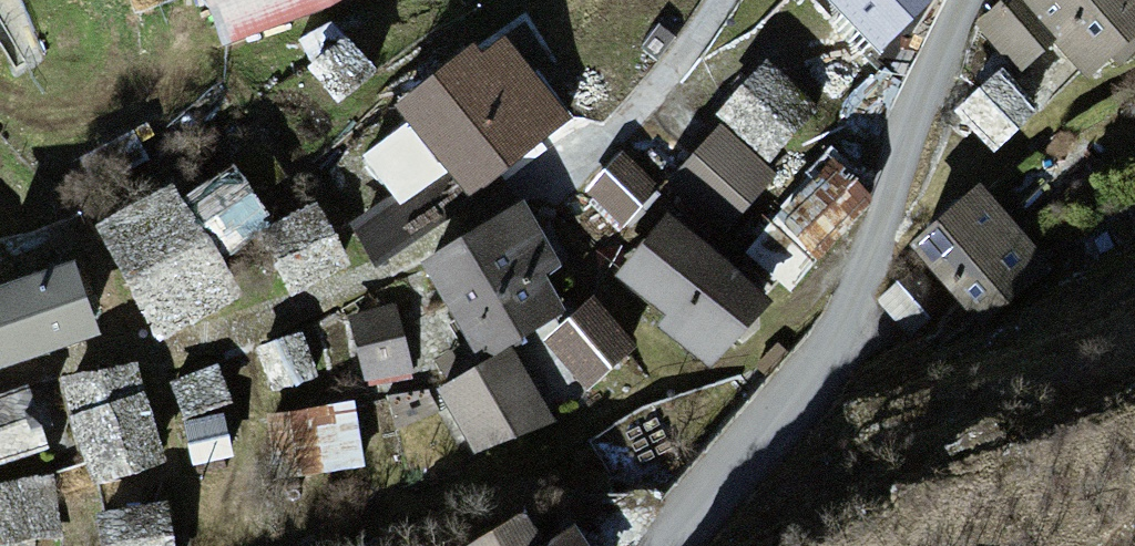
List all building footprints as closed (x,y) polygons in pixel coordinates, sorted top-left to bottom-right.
[(229,33),(316,0),(216,0),(229,33)] [(883,46),(931,0),(840,0),(883,46)] [(978,29),(1019,72),(1051,41),(1090,82),(1134,40),(1134,0),(1008,0),(978,29)] [(371,71),(346,41),(314,67),(338,97),(371,71)] [(474,45),(402,104),(415,120),(368,154),(399,199),(357,227),(377,262),(475,194),(567,120),(504,42),(485,58),(474,45)] [(768,67),(724,114),(767,154),(811,107),(768,67)] [(995,72),(956,111),(998,152),(1036,114),(995,72)] [(724,132),(680,180),(727,223),(771,175),(724,132)] [(659,188),(624,152),(584,191),(619,226),(659,188)] [(833,163),(782,216),(820,252),(871,198),(833,163)] [(234,169),(195,197),(230,246),(269,219),(234,169)] [(173,188),(103,228),(163,332),(233,291),(173,188)] [(984,326),(1050,270),(981,189),(915,244),(984,326)] [(522,205),(427,264),(483,359),(562,310),(542,274),(555,264),(522,205)] [(314,209),(268,235),(296,286),(343,261),(314,209)] [(667,221),(623,273),(671,313),(661,326),(712,368),(766,304),(667,221)] [(0,291),(0,354),(3,362),(92,330),(68,266),(0,291)] [(940,312),(910,277),(881,302),(911,336),(940,312)] [(596,305),(551,343),(586,384),(631,347),(596,305)] [(393,309),(352,319),(367,379),(408,369),(393,309)] [(299,337),(261,351),(274,387),(313,372),(299,337)] [(512,351),(443,389),(474,448),(548,416),(512,351)] [(216,369),(175,384),(188,415),(228,400),(216,369)] [(136,373),(62,384),(94,478),(161,459),(136,373)] [(0,399),(0,460),(45,444),(26,390),(0,399)] [(352,406),(272,417),(279,474),(360,463),(352,406)] [(222,418),(188,425),(195,460),(229,453),(222,418)] [(0,491),(0,538),(54,528),(46,482),(0,491)] [(103,520),(108,545),(170,545),(163,509),(103,520)] [(472,545),(534,545),(518,519),(472,545)] [(576,529),(547,545),(586,545),(576,529)]
